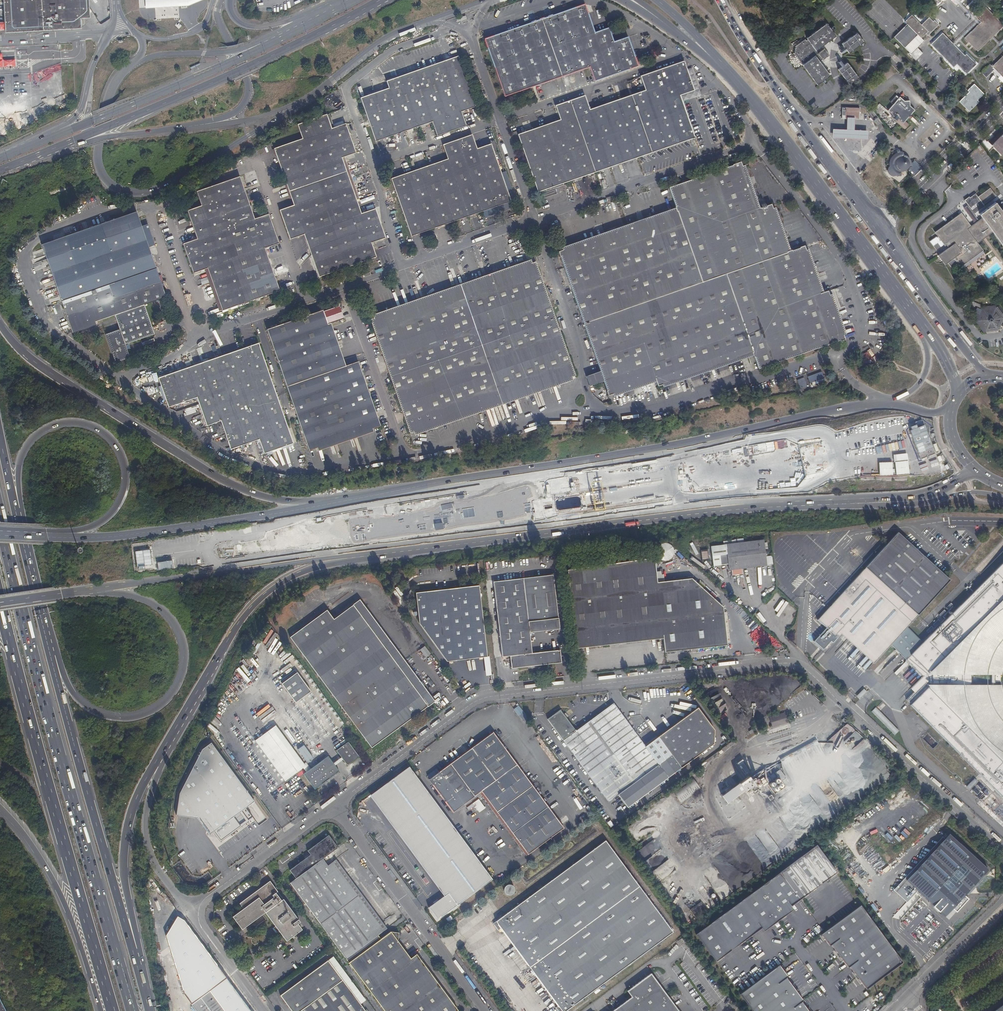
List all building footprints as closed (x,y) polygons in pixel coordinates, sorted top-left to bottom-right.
[(5,33),(81,29),(80,19),(79,0),(3,0),(5,33)] [(80,19),(90,18),(89,0),(79,0),(80,19)] [(152,0),(145,1),(143,0),(124,0),(125,3),(145,9),(152,8),(173,7),(188,7),(203,0),(152,0)] [(595,82),(639,67),(637,63),(628,37),(614,42),(609,28),(595,33),(585,5),(485,39),(505,97),(590,67),(595,82)] [(1002,26),(984,6),(974,16),(980,22),(964,38),(977,52),(1002,26)] [(904,22),(907,24),(893,37),(909,52),(908,53),(915,61),(923,53),(917,47),(923,41),(920,38),(925,33),(928,35),(939,25),(934,20),(933,21),(929,17),(921,25),(911,15),(904,22)] [(176,31),(182,24),(177,20),(172,26),(166,32),(171,36),(176,31)] [(823,46),(836,36),(827,24),(807,38),(808,40),(807,41),(806,39),(795,48),(794,50),(795,50),(794,51),(795,52),(794,53),(801,63),(803,62),(804,64),(802,65),(817,85),(830,76),(820,62),(829,55),(823,46)] [(864,42),(857,33),(842,44),(849,53),(864,42)] [(942,33),(930,44),(953,67),(956,64),(966,74),(976,64),(966,54),(964,56),(942,33)] [(1002,78),(1002,55),(992,66),(990,64),(981,73),(986,78),(994,69),(1002,78)] [(387,81),(389,88),(361,98),(376,141),(432,122),(437,136),(466,126),(462,112),(476,107),(458,57),(387,81)] [(556,106),(561,120),(518,135),(538,192),(695,138),(680,96),(694,91),(684,62),(641,77),(646,91),(590,110),(585,96),(556,106)] [(858,78),(847,63),(838,70),(849,85),(858,78)] [(973,84),(967,90),(969,92),(959,102),(969,112),(978,102),(977,100),(983,94),(973,84)] [(899,97),(898,97),(896,95),(890,102),(892,105),(887,111),(892,115),(891,117),(905,129),(909,124),(905,120),(914,110),(909,105),(909,100),(904,101),(899,97)] [(842,119),(847,119),(854,119),(859,119),(859,108),(842,107),(842,119)] [(386,238),(375,208),(361,213),(342,157),(356,153),(346,124),(332,128),(327,114),(298,124),(303,139),(274,149),(294,205),(280,210),(290,239),(304,235),(319,277),(376,257),(372,243),(386,238)] [(854,119),(847,119),(847,124),(847,128),(844,127),(833,127),(832,137),(847,137),(867,138),(867,129),(854,129),(854,124),(854,119)] [(443,144),(447,159),(391,178),(411,236),(511,201),(491,143),(477,148),(472,134),(443,144)] [(1002,155),(1002,145),(995,137),(989,143),(1002,156),(1002,155)] [(893,166),(894,168),(893,168),(895,171),(896,170),(898,171),(900,172),(903,172),(906,170),(908,167),(908,164),(908,161),(905,158),(903,157),(900,157),(897,158),(894,160),(893,163),(893,166)] [(844,340),(843,336),(842,336),(828,295),(829,295),(828,291),(824,293),(820,294),(805,251),(806,251),(804,247),(792,251),(792,250),(790,251),(787,252),(772,209),(773,209),(771,205),(767,206),(767,207),(761,209),(761,208),(759,209),(756,210),(741,167),(742,167),(741,162),(733,165),(733,166),(726,168),(726,167),(721,169),(721,170),(670,188),(676,206),(675,207),(676,208),(677,212),(563,251),(563,250),(558,252),(560,256),(561,256),(601,371),(586,377),(589,386),(604,381),(607,391),(608,395),(612,394),(612,393),(656,378),(657,382),(658,385),(662,384),(753,352),(754,356),(755,358),(759,369),(840,340),(841,341),(844,340)] [(745,166),(742,167),(741,167),(756,210),(759,209),(745,166)] [(193,273),(205,269),(208,268),(222,310),(222,311),(280,291),(265,248),(279,243),(269,214),(255,219),(240,176),(197,191),(202,206),(187,211),(197,239),(183,244),(193,273)] [(979,190),(981,193),(989,188),(987,185),(979,190)] [(990,188),(978,197),(984,204),(996,196),(990,188)] [(985,206),(978,197),(976,194),(971,197),(973,200),(972,200),(969,197),(964,200),(975,214),(985,206)] [(1002,209),(1001,210),(995,202),(980,214),(982,218),(993,233),(1002,246),(1002,210),(1002,209)] [(978,244),(993,233),(982,218),(979,221),(968,206),(964,209),(975,223),(971,226),(967,229),(978,244)] [(562,248),(563,250),(563,251),(677,212),(676,208),(562,248)] [(775,208),(773,209),(772,209),(787,252),(790,251),(775,208)] [(42,245),(71,330),(96,322),(116,315),(120,329),(105,334),(115,363),(130,358),(128,350),(126,346),(126,344),(154,335),(144,305),(166,297),(137,212),(42,245)] [(983,250),(978,244),(967,229),(971,226),(961,213),(935,233),(937,236),(944,245),(945,246),(946,245),(949,248),(938,255),(945,265),(954,258),(960,267),(983,250)] [(944,245),(937,236),(930,241),(937,250),(944,245)] [(820,294),(824,293),(809,250),(806,251),(805,251),(820,294)] [(374,318),(532,263),(531,260),(373,315),(374,318)] [(536,262),(532,263),(374,318),(371,320),(410,433),(414,432),(572,377),(576,376),(536,262)] [(208,268),(205,269),(219,311),(222,310),(208,268)] [(842,336),(843,336),(846,334),(832,294),(829,295),(828,295),(842,336)] [(981,307),(978,313),(977,313),(974,320),(984,334),(985,331),(998,330),(999,330),(1001,325),(1002,326),(1002,323),(1002,318),(1002,316),(996,306),(996,305),(981,307)] [(359,362),(346,366),(342,367),(328,324),(323,310),(267,329),(309,450),(317,448),(373,428),(381,425),(359,362)] [(96,322),(71,330),(72,333),(97,325),(96,322)] [(342,367),(346,366),(331,323),(328,324),(342,367)] [(221,421),(231,449),(236,447),(260,440),(263,449),(264,453),(294,443),(259,343),(159,378),(169,408),(197,398),(207,426),(221,421)] [(663,387),(754,356),(753,352),(662,384),(663,387)] [(574,380),(572,377),(414,432),(415,435),(574,380)] [(613,397),(657,382),(656,378),(612,393),(612,394),(613,397)] [(374,432),(373,428),(317,448),(318,451),(374,432)] [(908,439),(881,445),(883,453),(910,446),(908,439)] [(877,462),(878,477),(922,475),(922,473),(947,472),(946,464),(937,465),(937,459),(921,460),(921,464),(907,464),(906,454),(892,454),(892,462),(877,462)] [(534,507),(535,520),(543,520),(543,522),(553,521),(551,509),(545,510),(545,506),(534,507)] [(896,534),(865,568),(917,615),(947,581),(896,534)] [(740,569),(742,569),(767,566),(765,556),(763,540),(726,545),(728,565),(729,571),(734,570),(734,575),(741,575),(740,569)] [(663,543),(662,544),(661,544),(660,545),(658,546),(657,547),(657,548),(656,549),(656,551),(656,552),(656,554),(656,555),(656,556),(657,557),(658,558),(658,559),(660,560),(661,560),(662,561),(664,561),(665,561),(666,561),(667,561),(669,560),(670,560),(671,559),(672,558),(672,557),(673,556),(673,555),(674,554),(674,553),(674,552),(674,551),(673,549),(673,548),(672,547),(672,546),(671,545),(670,545),(669,544),(668,544),(667,543),(666,543),(664,543),(663,543)] [(721,566),(728,565),(726,545),(711,547),(713,567),(721,566)] [(149,550),(133,551),(134,570),(143,569),(143,566),(151,565),(149,550)] [(663,636),(663,639),(665,653),(727,646),(723,607),(692,579),(657,583),(654,558),(573,569),(582,645),(663,636)] [(906,660),(924,679),(924,682),(905,700),(911,705),(910,706),(1002,798),(1002,698),(1002,697),(1001,693),(1000,689),(999,687),(970,686),(970,673),(999,674),(1000,673),(1000,671),(1001,668),(1001,666),(1002,663),(1002,661),(1002,562),(921,643),(906,660)] [(846,629),(878,658),(890,645),(906,660),(921,643),(906,628),(917,615),(865,568),(818,620),(826,628),(814,641),(823,650),(826,646),(828,648),(830,645),(829,643),(831,641),(833,643),(841,634),(846,629)] [(567,570),(576,645),(582,645),(573,569),(567,570)] [(529,631),(559,627),(553,575),(493,582),(502,657),(510,656),(512,669),(561,663),(560,650),(532,653),(529,633),(529,631)] [(416,593),(416,595),(479,588),(479,586),(416,593)] [(479,588),(416,595),(419,624),(447,662),(487,657),(479,588)] [(360,600),(358,601),(433,703),(435,701),(360,600)] [(433,703),(358,601),(334,619),(327,610),(290,638),(371,748),(433,703)] [(846,629),(841,634),(873,663),(878,658),(846,629)] [(425,635),(422,637),(436,657),(439,655),(425,635)] [(582,645),(582,648),(663,639),(663,636),(582,645)] [(425,658),(430,654),(424,646),(419,650),(425,658)] [(856,649),(849,656),(865,670),(871,663),(856,649)] [(265,660),(258,656),(255,660),(262,664),(265,660)] [(298,674),(283,684),(296,703),(311,692),(298,674)] [(856,696),(858,699),(866,691),(864,689),(856,696)] [(866,691),(858,699),(859,700),(867,692),(866,691)] [(560,710),(548,719),(608,802),(628,808),(714,744),(714,730),(698,708),(645,747),(613,703),(576,731),(560,710)] [(876,707),(871,712),(894,735),(899,731),(876,707)] [(272,712),(262,718),(267,725),(277,718),(272,712)] [(788,723),(785,713),(769,718),(772,727),(788,723)] [(757,716),(743,726),(745,729),(759,718),(757,716)] [(847,723),(827,741),(829,743),(832,741),(835,745),(839,742),(844,746),(847,743),(852,749),(862,740),(847,723)] [(285,781),(305,766),(276,725),(255,740),(285,781)] [(438,770),(439,772),(493,732),(564,828),(565,826),(493,729),(438,770)] [(493,732),(439,772),(429,780),(453,812),(479,793),(481,792),(528,855),(564,828),(493,732)] [(345,762),(351,763),(359,757),(348,742),(336,751),(345,762)] [(255,801),(210,743),(202,749),(179,793),(176,816),(199,818),(210,834),(214,831),(221,840),(252,817),(247,807),(255,801)] [(304,745),(298,750),(307,762),(313,758),(304,745)] [(303,774),(315,790),(339,771),(328,756),(303,774)] [(413,773),(409,767),(374,793),(448,893),(429,908),(438,920),(492,880),(417,777),(413,773)] [(701,779),(713,770),(710,767),(698,776),(701,779)] [(970,775),(962,782),(969,789),(977,782),(970,775)] [(738,783),(738,784),(744,791),(753,784),(748,777),(738,783)] [(675,793),(690,782),(688,779),(672,790),(675,793)] [(744,791),(738,784),(721,796),(727,804),(744,791)] [(986,806),(995,798),(987,789),(978,797),(986,806)] [(481,792),(479,793),(526,856),(528,855),(481,792)] [(692,798),(682,805),(686,809),(696,802),(692,798)] [(478,813),(484,808),(478,799),(472,803),(478,813)] [(711,824),(705,828),(717,844),(722,840),(711,824)] [(299,894),(331,870),(328,866),(323,859),(338,848),(328,835),(308,851),(310,855),(290,870),(296,879),(290,883),(299,894)] [(605,841),(496,922),(562,1010),(566,1010),(673,932),(605,841)] [(816,846),(695,935),(715,961),(836,872),(816,846)] [(331,870),(337,866),(333,862),(328,866),(331,870)] [(359,896),(337,866),(331,870),(353,900),(359,896)] [(353,900),(331,870),(299,894),(321,924),(353,900)] [(275,893),(278,892),(270,881),(268,882),(267,881),(261,885),(261,886),(257,889),(257,890),(239,904),(243,909),(232,917),(242,930),(265,913),(286,941),(302,930),(298,924),(300,922),(283,899),(281,901),(275,893)] [(506,895),(512,892),(509,885),(502,888),(506,895)] [(384,931),(359,896),(353,900),(378,935),(384,931)] [(353,900),(321,924),(346,959),(357,950),(378,935),(353,900)] [(860,906),(821,934),(866,989),(902,963),(860,906)] [(350,965),(395,932),(391,932),(381,939),(360,954),(357,950),(346,959),(349,963),(348,963),(350,965)] [(372,995),(421,960),(416,954),(410,958),(398,941),(399,933),(395,932),(350,965),(372,995)] [(381,939),(378,935),(357,950),(360,954),(381,939)] [(206,953),(204,954),(213,967),(216,965),(206,953)] [(421,960),(372,995),(384,1010),(457,1010),(458,1010),(421,960)] [(326,961),(280,996),(290,1010),(300,1010),(342,980),(326,961)] [(740,995),(753,1010),(807,1010),(777,966),(740,995)] [(651,974),(627,991),(632,997),(613,1010),(678,1010),(651,974)] [(342,980),(300,1010),(365,1010),(342,980)] [(204,995),(192,1004),(197,1010),(225,1010),(210,991),(204,995)]
